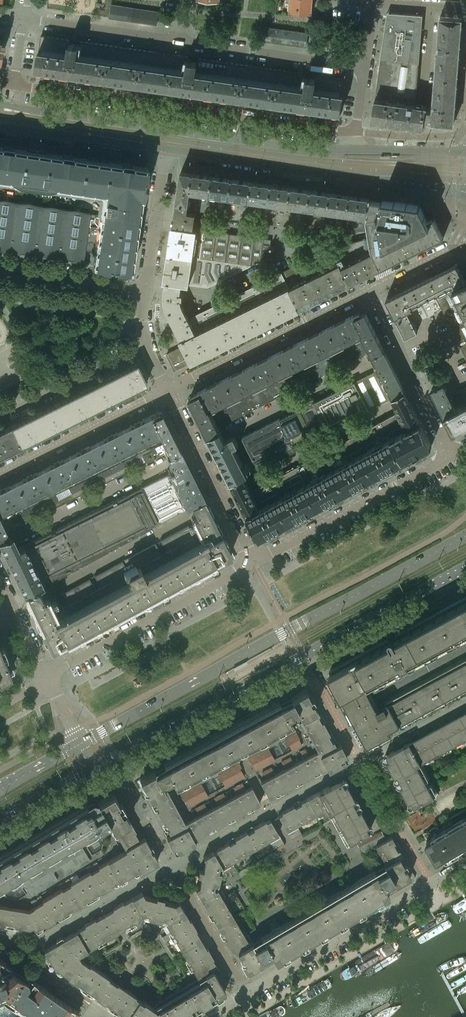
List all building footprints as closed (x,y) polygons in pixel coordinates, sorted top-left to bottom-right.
[(290,10),(303,12),(312,12),(313,0),(290,0),(290,10)] [(111,5),(110,8),(109,18),(121,19),(123,6),(111,5)] [(135,8),(123,6),(121,19),(133,21),(135,8)] [(147,10),(135,8),(133,21),(145,23),(147,10)] [(159,11),(147,10),(145,23),(157,24),(159,11)] [(416,104),(421,40),(422,15),(387,12),(382,47),(381,58),(379,69),(375,99),(393,101),(416,104)] [(462,18),(440,16),(438,47),(459,49),(462,18)] [(260,26),(258,39),(264,40),(266,27),(260,26)] [(308,33),(302,32),(300,45),(306,46),(308,33)] [(70,39),(41,35),(35,72),(340,115),(345,79),(316,75),(316,79),(306,77),(307,73),(198,58),(198,62),(188,60),(188,56),(79,41),(79,44),(70,43),(70,39)] [(459,49),(438,47),(435,77),(457,79),(459,49)] [(457,79),(435,77),(433,107),(455,108),(457,79)] [(416,104),(393,101),(375,99),(372,120),(423,127),(424,119),(432,120),(431,122),(453,124),(455,108),(433,107),(433,110),(426,110),(427,106),(416,104)] [(22,252),(52,257),(83,261),(84,249),(95,251),(95,252),(94,262),(93,262),(93,263),(130,269),(140,197),(145,167),(143,167),(143,163),(134,162),(133,164),(131,164),(131,161),(122,160),(121,162),(119,162),(119,159),(110,158),(109,161),(107,160),(107,158),(98,157),(97,159),(95,159),(95,156),(86,155),(85,157),(83,157),(83,154),(75,153),(74,155),(72,155),(72,153),(62,152),(61,154),(60,154),(60,155),(59,154),(58,157),(16,151),(15,151),(15,148),(14,148),(14,147),(12,147),(12,144),(2,143),(2,145),(0,145),(0,179),(12,181),(12,178),(53,184),(52,187),(67,189),(68,187),(105,192),(102,208),(103,208),(102,215),(100,214),(89,213),(59,208),(40,206),(29,204),(7,201),(0,200),(0,249),(22,252)] [(207,214),(213,175),(193,172),(181,170),(174,219),(173,224),(194,227),(194,222),(196,213),(207,214)] [(232,178),(213,175),(207,214),(226,217),(232,178)] [(252,180),(232,178),(226,217),(246,220),(252,180)] [(271,183),(252,180),(246,220),(266,223),(271,183)] [(291,186),(271,183),(266,223),(285,226),(291,186)] [(311,189),(291,186),(285,226),(305,228),(311,189)] [(311,189),(305,228),(324,231),(330,192),(311,189)] [(350,195),(330,192),(324,231),(333,232),(345,232),(350,195)] [(370,197),(350,195),(345,232),(368,230),(367,219),(370,197)] [(420,205),(370,197),(367,219),(368,230),(370,237),(371,248),(381,267),(443,237),(443,236),(434,217),(428,220),(420,205)] [(261,260),(264,237),(194,227),(173,224),(169,252),(203,257),(251,264),(252,265),(261,260)] [(270,250),(271,245),(271,239),(264,237),(261,260),(269,256),(270,250)] [(370,237),(332,247),(338,259),(340,263),(342,266),(350,283),(381,267),(371,248),(370,237)] [(332,247),(307,259),(325,295),(350,283),(342,266),(340,263),(338,259),(332,247)] [(203,257),(169,252),(166,280),(183,283),(199,285),(203,257)] [(208,286),(252,265),(251,264),(203,257),(199,285),(208,286)] [(307,259),(282,272),(289,287),(300,308),(325,295),(307,259)] [(457,264),(439,272),(448,290),(465,282),(457,264)] [(282,272),(255,285),(273,321),(300,308),(289,287),(282,272)] [(439,272),(422,281),(437,311),(442,309),(436,296),(448,290),(439,272)] [(183,283),(166,280),(165,286),(165,294),(166,302),(169,311),(183,305),(181,299),(183,298),(183,294),(181,293),(182,289),(183,283)] [(422,281),(404,289),(413,307),(408,310),(414,323),(437,311),(422,281)] [(465,282),(448,290),(436,296),(442,309),(452,328),(465,321),(465,281),(465,282)] [(255,285),(229,298),(247,334),(273,321),(255,285)] [(418,331),(414,323),(408,310),(413,307),(404,289),(386,298),(405,337),(418,331)] [(229,298),(202,311),(220,347),(247,334),(229,298)] [(189,316),(185,309),(183,305),(169,311),(183,340),(197,333),(189,318),(189,316)] [(192,306),(185,309),(189,316),(189,318),(197,314),(196,314),(192,306)] [(220,347),(202,311),(197,314),(189,318),(197,333),(183,340),(179,342),(182,347),(181,347),(191,356),(193,361),(220,347)] [(360,311),(354,314),(363,333),(361,334),(370,351),(372,356),(384,350),(385,350),(371,321),(372,320),(367,311),(361,313),(360,311)] [(354,314),(328,327),(346,363),(370,351),(361,334),(363,333),(354,314)] [(452,328),(465,356),(465,321),(452,328)] [(328,327),(302,340),(320,376),(346,363),(328,327)] [(302,340),(277,353),(295,388),(320,376),(302,340)] [(186,358),(177,349),(167,354),(175,369),(187,363),(186,358)] [(386,353),(384,350),(372,356),(374,360),(378,369),(355,381),(369,410),(393,397),(393,398),(405,392),(389,359),(386,353)] [(277,353),(251,365),(269,401),(295,388),(277,353)] [(136,364),(111,376),(121,396),(146,384),(136,364)] [(251,365),(226,378),(243,414),(269,401),(251,365)] [(111,376),(86,389),(95,409),(121,396),(111,376)] [(226,378),(200,391),(209,409),(210,409),(218,426),(243,414),(226,378)] [(355,381),(315,401),(330,431),(369,410),(355,381)] [(431,389),(437,402),(444,416),(457,409),(450,395),(444,383),(431,389)] [(450,395),(457,409),(444,416),(453,433),(465,426),(465,386),(450,395)] [(86,389),(60,401),(70,421),(95,409),(86,389)] [(209,409),(200,391),(193,394),(194,397),(190,400),(209,438),(210,437),(209,437),(220,432),(221,432),(218,426),(210,409),(209,409)] [(408,397),(405,392),(393,398),(396,404),(397,406),(399,410),(397,412),(406,429),(420,422),(408,397)] [(60,401),(35,414),(45,434),(70,421),(60,401)] [(315,401),(301,408),(316,438),(330,431),(315,401)] [(301,408),(280,418),(295,450),(316,438),(301,408)] [(158,411),(147,417),(165,453),(167,458),(180,452),(161,413),(159,414),(158,411)] [(420,422),(406,429),(397,412),(383,419),(404,460),(432,445),(421,421),(420,422)] [(35,414),(10,426),(20,446),(45,434),(35,414)] [(147,417),(123,429),(141,464),(146,462),(143,454),(151,450),(155,458),(165,453),(147,417)] [(295,450),(280,418),(242,438),(259,469),(295,450)] [(382,430),(373,435),(372,436),(367,428),(354,434),(376,475),(404,460),(383,419),(378,422),(382,430)] [(378,422),(367,428),(372,436),(373,435),(382,430),(378,422)] [(0,431),(0,456),(20,446),(10,426),(0,431)] [(141,464),(123,429),(97,442),(114,478),(141,464)] [(223,436),(221,432),(220,432),(209,437),(210,437),(209,438),(211,442),(213,446),(232,484),(244,477),(248,475),(234,446),(239,444),(234,435),(225,440),(223,436)] [(354,434),(340,442),(326,450),(348,490),(376,475),(354,434)] [(114,478),(97,442),(70,455),(88,491),(114,478)] [(151,450),(143,454),(146,462),(155,458),(151,450)] [(348,490),(326,450),(298,465),(320,505),(348,490)] [(146,499),(191,475),(182,457),(180,452),(167,458),(170,463),(172,467),(173,470),(140,487),(146,499)] [(88,491),(70,455),(43,468),(61,504),(88,491)] [(298,465),(284,473),(270,480),(279,498),(291,521),(320,505),(298,465)] [(61,504),(43,468),(16,482),(34,518),(61,504)] [(204,500),(197,487),(191,475),(146,499),(158,523),(186,508),(191,506),(191,507),(204,500)] [(260,508),(251,490),(246,481),(244,477),(232,484),(234,487),(247,515),(260,508)] [(291,521),(279,498),(270,480),(251,490),(260,508),(247,515),(258,539),(291,521)] [(0,490),(0,518),(6,531),(9,530),(34,518),(16,482),(0,490)] [(158,523),(146,499),(140,487),(17,548),(15,544),(14,540),(11,535),(0,540),(0,543),(1,546),(3,549),(28,602),(28,603),(42,597),(40,595),(37,589),(37,588),(45,584),(158,523)] [(38,624),(51,651),(230,554),(208,508),(206,504),(204,500),(191,507),(193,511),(195,514),(197,517),(193,519),(201,535),(195,539),(194,536),(188,539),(183,542),(177,545),(172,548),(166,551),(167,554),(162,557),(161,554),(155,557),(150,560),(136,567),(134,564),(132,566),(127,557),(122,560),(126,568),(124,570),(122,570),(124,574),(117,578),(106,583),(100,587),(101,589),(96,592),(95,590),(90,593),(84,595),(79,599),(73,602),(67,605),(68,607),(63,610),(62,608),(56,610),(53,612),(47,601),(46,598),(43,599),(42,597),(28,603),(38,624)] [(11,535),(9,530),(6,531),(0,518),(0,540),(11,535)] [(188,525),(182,528),(188,539),(194,536),(188,525)] [(182,528),(177,531),(183,542),(188,539),(182,528)] [(177,531),(171,534),(177,545),(183,542),(177,531)] [(171,534),(166,537),(172,548),(177,545),(171,534)] [(160,540),(166,551),(172,548),(166,537),(160,540)] [(155,543),(149,545),(155,557),(161,554),(155,543)] [(149,545),(144,548),(150,560),(155,557),(149,545)] [(144,548),(127,557),(132,566),(134,564),(136,567),(150,560),(144,548)] [(120,562),(111,566),(117,578),(124,574),(122,570),(124,570),(120,562)] [(111,566),(100,572),(106,583),(117,578),(111,566)] [(94,575),(100,587),(106,583),(100,572),(94,575)] [(89,578),(83,581),(90,593),(95,590),(89,578)] [(83,581),(78,584),(84,595),(90,593),(83,581)] [(78,584),(72,587),(79,599),(84,595),(78,584)] [(72,587),(67,590),(73,602),(79,599),(72,587)] [(61,593),(67,605),(73,602),(67,590),(61,593)] [(56,596),(50,599),(56,610),(62,608),(56,596)] [(56,610),(50,599),(47,601),(53,612),(56,610)] [(396,639),(395,637),(394,636),(393,635),(392,635),(391,635),(390,636),(390,637),(389,637),(389,638),(389,639),(390,639),(391,642),(350,664),(349,664),(347,665),(343,668),(342,668),(340,669),(329,675),(333,682),(333,683),(334,685),(335,685),(368,746),(391,733),(389,730),(465,688),(465,659),(388,701),(387,701),(387,702),(377,707),(365,686),(465,631),(465,601),(396,639)] [(10,672),(0,647),(0,679),(10,672)] [(162,759),(164,764),(139,778),(144,786),(146,785),(147,789),(146,790),(150,797),(165,789),(160,780),(165,778),(166,781),(172,778),(184,800),(185,799),(188,806),(208,795),(201,783),(218,773),(225,786),(244,776),(239,767),(241,766),(237,760),(246,755),(250,762),(251,761),(255,770),(274,759),(267,746),(285,737),(292,750),(302,745),(298,738),(299,738),(287,715),(292,713),(291,710),(295,707),(300,716),(315,707),(311,700),(309,701),(308,698),(309,697),(305,688),(280,702),(277,697),(162,759)] [(315,707),(300,716),(299,716),(302,722),(299,723),(304,732),(307,731),(309,736),(326,727),(315,707)] [(462,717),(460,715),(443,724),(445,727),(455,745),(465,739),(465,725),(462,717)] [(455,745),(445,727),(443,724),(426,733),(428,736),(438,754),(455,745)] [(326,727),(309,736),(312,741),(309,743),(314,752),(317,750),(320,755),(336,746),(326,727)] [(438,754),(428,736),(426,733),(410,742),(411,745),(421,763),(422,762),(438,754)] [(421,763),(411,745),(410,742),(384,755),(398,781),(424,767),(422,762),(421,763)] [(340,744),(336,746),(320,755),(317,750),(309,755),(309,756),(311,759),(313,761),(312,761),(315,768),(316,770),(319,768),(320,770),(326,767),(328,770),(345,761),(342,756),(345,754),(340,744)] [(317,771),(316,770),(315,768),(312,761),(313,761),(311,759),(309,756),(309,755),(308,755),(305,748),(300,751),(303,758),(294,763),(290,757),(281,761),(284,768),(279,771),(288,787),(317,771)] [(269,798),(288,787),(279,771),(274,773),(271,767),(262,772),(265,778),(260,781),(269,798)] [(424,767),(398,781),(412,807),(438,793),(432,782),(429,784),(426,779),(430,777),(424,767)] [(356,804),(345,784),(342,778),(307,798),(316,814),(321,811),(323,816),(328,813),(331,819),(356,804)] [(237,794),(232,797),(241,813),(260,802),(251,786),(246,789),(242,782),(233,787),(237,794)] [(166,788),(165,789),(150,797),(153,803),(156,804),(158,808),(157,810),(160,816),(177,807),(174,802),(177,801),(172,792),(169,793),(166,788)] [(98,801),(96,798),(92,797),(25,838),(0,853),(0,889),(16,879),(21,886),(24,884),(25,885),(25,887),(30,895),(31,895),(57,880),(57,879),(54,873),(54,871),(52,867),(58,864),(59,865),(58,866),(59,867),(62,868),(65,874),(67,874),(90,860),(79,841),(101,828),(100,825),(108,820),(114,829),(129,820),(124,811),(121,812),(116,804),(119,802),(114,794),(111,793),(98,801)] [(218,804),(213,807),(222,823),(241,813),(232,797),(227,799),(223,793),(214,798),(218,804)] [(293,805),(288,808),(296,824),(301,822),(303,825),(312,820),(310,817),(316,814),(307,798),(300,801),(300,804),(296,806),(293,805)] [(202,834),(222,823),(213,807),(208,809),(204,803),(195,808),(199,814),(193,817),(196,822),(195,823),(196,824),(197,824),(202,834)] [(356,804),(331,819),(336,829),(340,827),(342,831),(338,833),(344,844),(370,830),(356,804)] [(177,807),(160,816),(164,823),(166,823),(168,827),(167,830),(170,835),(187,826),(184,822),(187,820),(182,811),(179,813),(177,807)] [(296,824),(288,808),(281,811),(282,813),(278,815),(292,841),(302,835),(296,824)] [(431,829),(423,833),(428,841),(426,843),(437,861),(446,856),(447,857),(451,855),(465,846),(465,808),(431,829)] [(193,817),(184,822),(187,826),(170,835),(166,837),(174,852),(176,853),(195,842),(194,838),(202,834),(197,824),(196,824),(195,823),(196,822),(193,817)] [(270,819),(266,821),(265,820),(259,823),(268,840),(275,850),(285,845),(270,819)] [(135,830),(129,820),(114,829),(123,844),(126,849),(108,860),(119,879),(137,868),(139,872),(156,862),(157,859),(152,851),(151,851),(149,847),(150,847),(144,837),(139,840),(137,836),(134,831),(135,830)] [(246,831),(241,834),(250,850),(255,848),(256,850),(265,845),(264,842),(268,840),(259,823),(253,827),(253,829),(249,832),(246,831)] [(381,831),(376,833),(357,844),(362,853),(375,845),(386,838),(381,831)] [(228,842),(222,845),(231,861),(236,859),(238,861),(247,856),(245,853),(250,850),(241,834),(235,838),(234,840),(230,843),(228,842)] [(375,845),(378,850),(375,852),(380,861),(383,859),(385,863),(386,864),(399,857),(402,855),(398,849),(396,848),(394,844),(394,842),(391,835),(386,838),(375,845)] [(222,845),(217,848),(216,849),(217,851),(214,852),(213,853),(220,865),(224,872),(234,866),(231,861),(222,845)] [(199,869),(196,868),(194,874),(197,875),(201,876),(199,885),(195,888),(201,898),(202,897),(202,896),(214,889),(213,887),(214,882),(218,883),(221,872),(217,871),(219,866),(220,865),(213,853),(214,852),(213,851),(203,857),(205,861),(203,870),(199,869)] [(308,908),(271,931),(254,941),(255,942),(237,952),(242,959),(243,958),(245,962),(242,963),(241,967),(246,976),(250,976),(264,968),(265,965),(263,962),(268,959),(271,964),(282,958),(282,955),(284,954),(286,953),(289,953),(300,947),(301,944),(305,942),(307,942),(319,936),(319,933),(325,930),(326,932),(338,924),(337,923),(342,920),(345,920),(356,914),(357,911),(361,909),(363,909),(375,903),(376,900),(380,898),(382,898),(393,892),(390,887),(395,884),(396,887),(400,888),(414,880),(415,876),(410,868),(406,867),(403,869),(401,865),(403,864),(399,857),(386,864),(385,863),(383,865),(383,864),(308,908)] [(89,871),(80,877),(91,896),(100,890),(101,892),(106,888),(107,889),(107,888),(111,886),(110,885),(119,879),(108,860),(99,865),(96,861),(93,863),(93,864),(91,865),(89,865),(86,867),(89,871)] [(68,878),(65,880),(64,881),(63,882),(61,882),(58,884),(60,888),(52,894),(63,913),(72,907),(73,908),(78,905),(79,906),(79,905),(83,902),(82,901),(91,896),(80,877),(71,882),(68,878)] [(221,885),(214,889),(202,896),(202,897),(204,900),(202,901),(206,907),(222,897),(227,894),(221,885)] [(157,893),(156,898),(144,895),(142,891),(132,897),(142,914),(144,913),(149,914),(148,917),(160,920),(161,917),(166,918),(167,920),(184,910),(178,901),(174,903),(163,900),(164,895),(157,893)] [(34,907),(28,910),(27,917),(32,926),(35,930),(44,924),(45,925),(50,922),(50,923),(51,922),(50,922),(55,919),(54,918),(63,913),(52,894),(43,899),(40,894),(37,897),(37,898),(35,899),(33,899),(30,901),(34,907)] [(122,901),(117,904),(116,902),(111,905),(112,907),(113,909),(105,913),(116,933),(125,927),(124,926),(133,921),(133,922),(144,916),(142,914),(132,897),(123,902),(122,901)] [(225,902),(222,897),(206,907),(209,912),(212,913),(214,917),(214,920),(217,925),(233,916),(230,911),(233,909),(228,900),(225,902)] [(0,905),(0,923),(9,925),(9,926),(15,927),(15,926),(19,926),(29,928),(32,926),(27,917),(28,910),(22,909),(0,905)] [(184,910),(167,920),(165,922),(171,932),(172,931),(177,939),(176,940),(181,950),(200,939),(195,930),(196,929),(193,924),(196,923),(193,918),(189,920),(184,910)] [(89,921),(84,924),(85,925),(76,930),(87,949),(97,944),(96,942),(105,937),(106,939),(116,933),(105,913),(95,919),(93,916),(88,918),(89,921)] [(233,916),(217,925),(221,931),(223,932),(225,936),(225,939),(228,944),(244,935),(242,930),(244,928),(239,919),(236,921),(233,916)] [(55,969),(57,968),(87,949),(76,930),(43,949),(55,969)] [(244,935),(228,944),(232,950),(233,949),(235,953),(237,952),(255,942),(254,941),(249,932),(244,935)] [(206,948),(200,939),(181,950),(187,960),(188,959),(193,968),(192,968),(198,978),(212,970),(213,970),(217,967),(212,958),(215,956),(212,951),(210,952),(207,947),(206,948)] [(340,971),(345,980),(397,950),(392,941),(340,971)] [(87,949),(57,968),(68,976),(67,977),(68,978),(68,977),(77,984),(78,983),(84,986),(87,988),(92,980),(99,970),(89,964),(89,965),(85,962),(90,955),(87,949)] [(75,1016),(78,1011),(0,958),(0,1016),(76,1016),(75,1016)] [(104,973),(99,970),(92,980),(87,988),(95,994),(95,995),(99,999),(98,1001),(102,1004),(104,1002),(105,1001),(113,1007),(126,988),(117,982),(116,983),(108,978),(109,977),(104,973)] [(198,978),(155,1003),(156,1005),(153,1007),(146,1016),(181,1016),(225,991),(213,970),(212,970),(198,978)] [(126,988),(113,1007),(122,1013),(121,1014),(122,1014),(120,1016),(121,1016),(146,1016),(153,1007),(143,1000),(143,1001),(135,996),(135,995),(126,988)]
